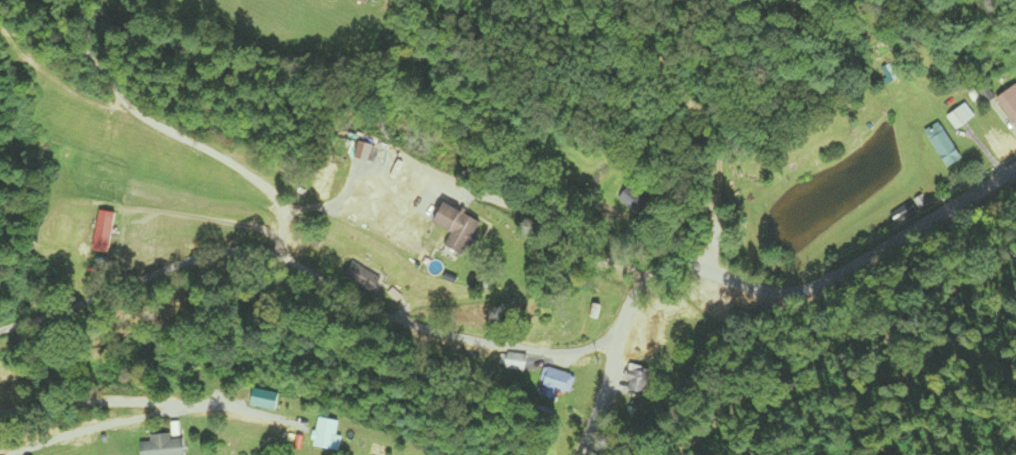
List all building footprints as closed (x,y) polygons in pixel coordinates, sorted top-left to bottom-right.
[(1015,126),(1015,86),(1015,85),(994,99),(1014,127),(1015,126)] [(947,117),(955,130),(974,118),(965,105),(947,117)] [(925,133),(944,169),(960,161),(941,125),(925,133)] [(625,183),(613,196),(634,215),(646,202),(625,183)] [(476,223),(437,202),(426,224),(445,234),(438,247),(458,258),(476,223)] [(90,251),(107,254),(113,214),(97,211),(90,251)] [(508,370),(526,370),(526,355),(508,355),(508,370)] [(573,376),(544,367),(536,394),(557,401),(560,393),(567,395),(573,376)] [(649,391),(648,371),(626,372),(627,392),(649,391)] [(274,410),(276,394),(249,391),(247,407),(274,410)] [(311,451),(335,451),(335,421),(311,421),(311,451)] [(137,454),(183,454),(182,438),(168,439),(168,435),(147,436),(148,443),(136,443),(137,454)]
